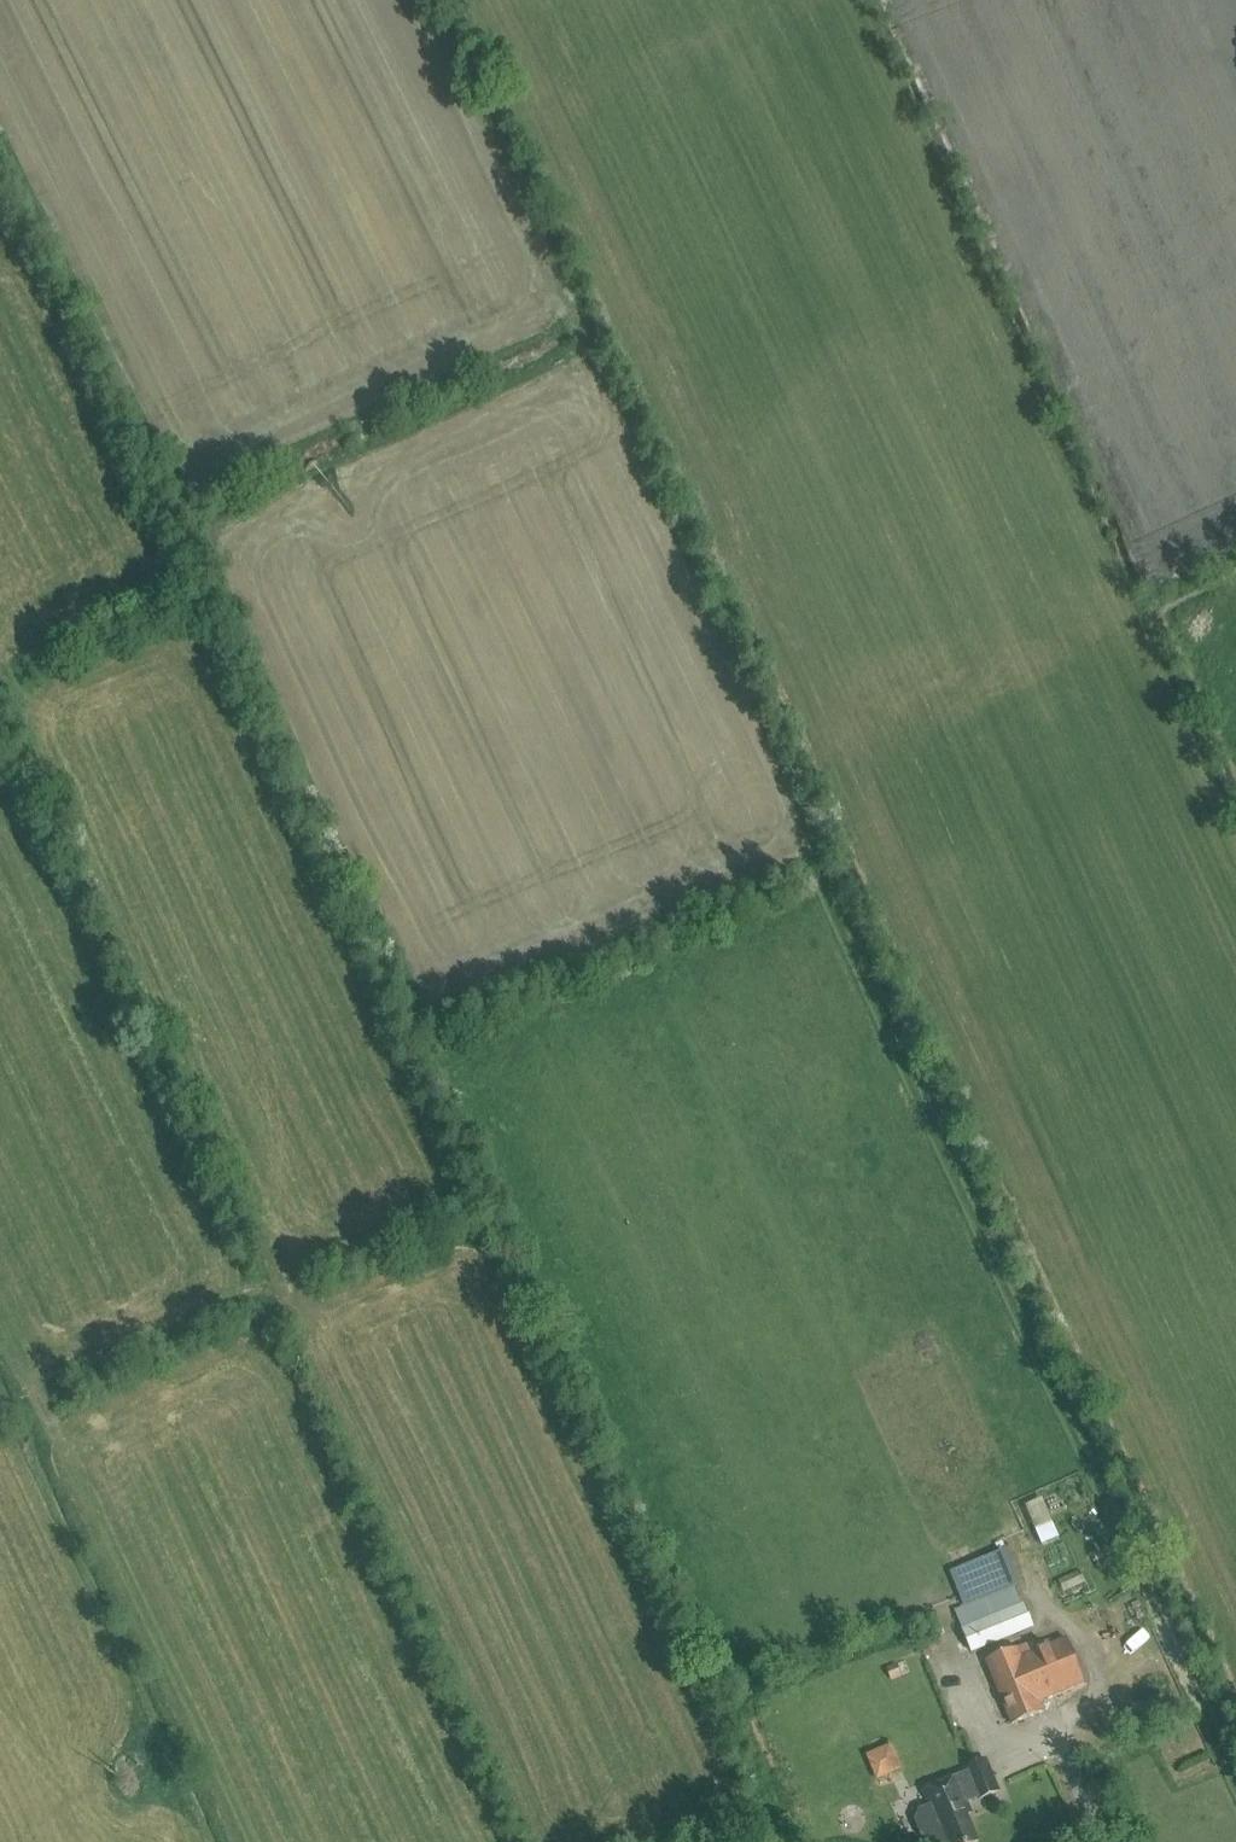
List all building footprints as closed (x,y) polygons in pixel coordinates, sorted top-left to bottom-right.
[(1018,1583),(1006,1551),(951,1573),(964,1605),(1018,1583)] [(987,1661),(1013,1724),(1045,1711),(1041,1702),(1086,1684),(1067,1638),(1039,1649),(1035,1641),(987,1661)] [(893,1744),(866,1754),(876,1779),(903,1768),(893,1744)] [(978,1840),(967,1813),(972,1811),(967,1799),(978,1794),(980,1798),(1000,1790),(987,1758),(967,1766),(969,1771),(924,1789),(931,1806),(921,1809),(918,1819),(924,1834),(930,1836),(932,1841),(973,1841),(978,1840)]
